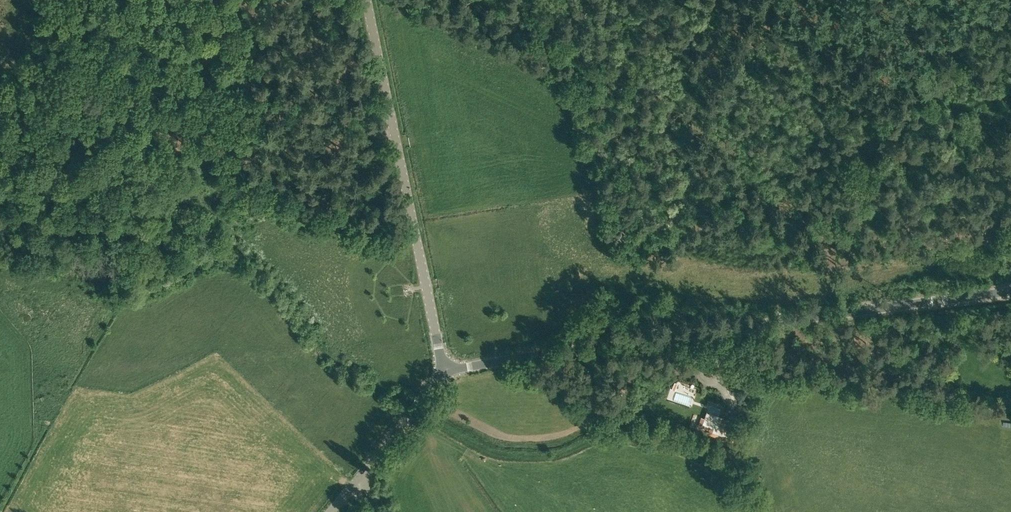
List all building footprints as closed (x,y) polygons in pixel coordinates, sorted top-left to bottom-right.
[(746,403),(749,396),(749,394),(741,393),(739,401),(746,403)] [(730,424),(717,420),(718,416),(707,412),(705,418),(709,426),(714,427),(713,431),(731,437),(734,429),(729,428),(730,424)] [(737,450),(723,446),(721,453),(725,454),(724,456),(735,459),(737,450)]
